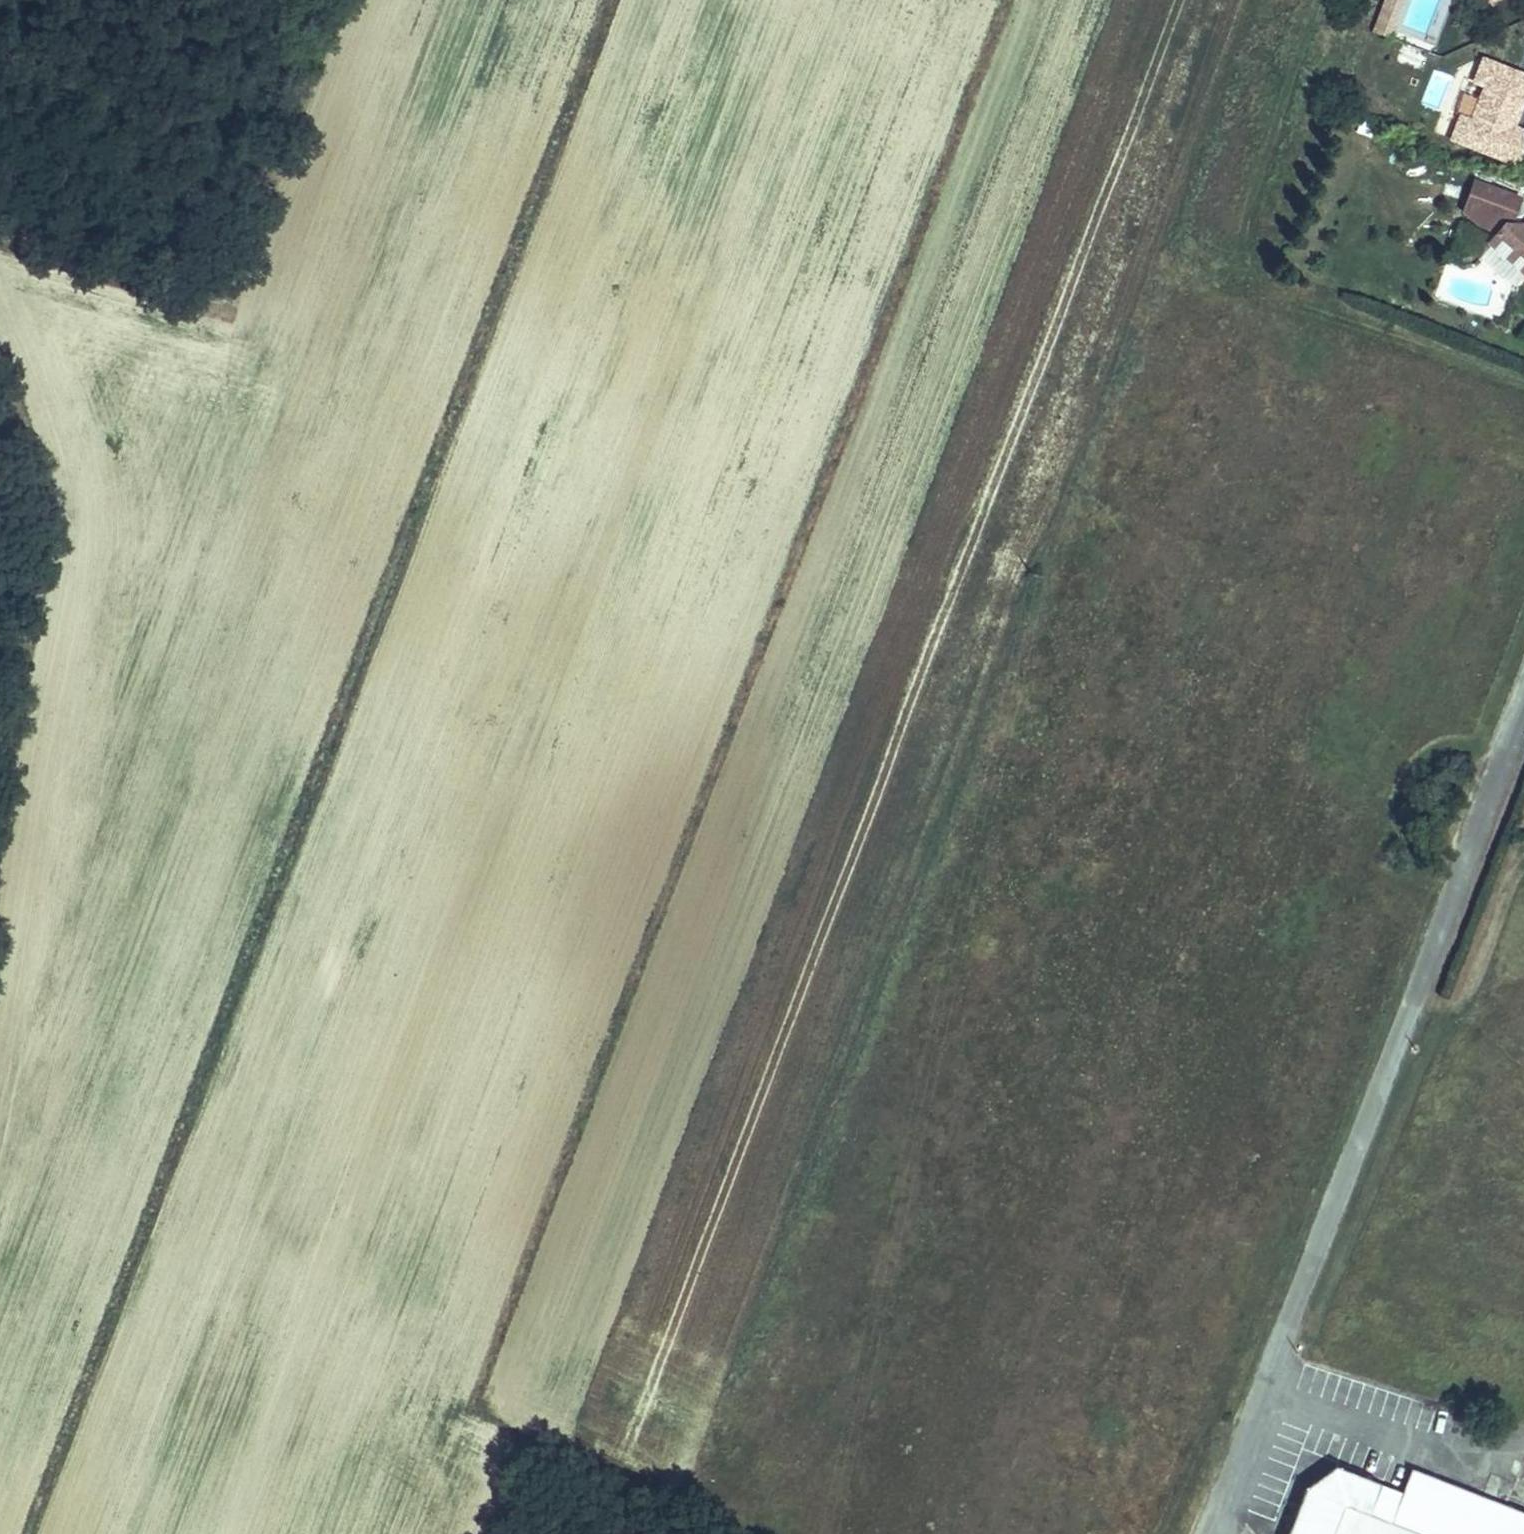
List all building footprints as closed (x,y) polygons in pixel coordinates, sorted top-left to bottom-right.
[(1388,7),(1404,13),(1408,0),(1390,0),(1388,7)] [(1487,157),(1477,186),(1489,199),(1505,204),(1513,194),(1517,198),(1523,198),(1523,169),(1487,157)] [(1517,198),(1509,207),(1523,221),(1523,198),(1517,198)] [(1509,207),(1501,217),(1523,237),(1523,221),(1509,207)] [(1334,1446),(1304,1465),(1277,1529),(1290,1533),(1513,1533),(1523,1506),(1523,1495),(1411,1449),(1405,1465),(1389,1503),(1366,1493),(1378,1463),(1334,1446)]
